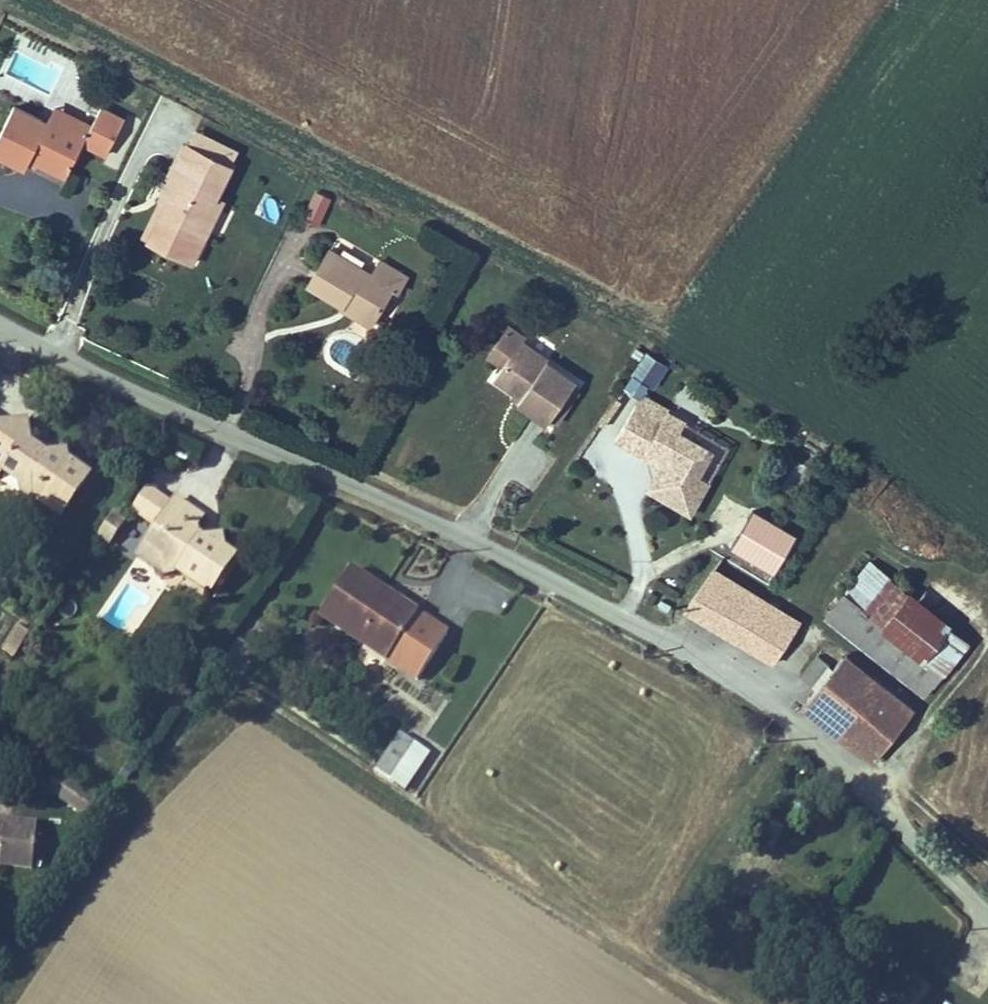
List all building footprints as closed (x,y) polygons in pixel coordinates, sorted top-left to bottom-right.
[(54,165),(90,184),(111,146),(73,125),(71,129),(38,112),(14,157),(49,175),(54,165)] [(73,125),(111,146),(117,135),(78,114),(73,125)] [(190,212),(171,247),(215,270),(229,242),(220,238),(237,207),(253,175),(211,153),(195,184),(202,188),(190,212)] [(202,188),(195,184),(182,207),(190,212),(202,188)] [(318,224),(331,196),(315,188),(302,216),(318,224)] [(398,279),(353,253),(331,291),(361,309),(365,303),(394,321),(412,291),(423,297),(431,283),(405,267),(398,279)] [(388,331),(394,321),(365,303),(361,309),(358,313),(388,331)] [(504,352),(520,363),(532,345),(537,336),(521,325),(504,352)] [(591,382),(532,345),(520,363),(509,382),(536,398),(532,404),(565,424),(591,382)] [(644,397),(667,362),(646,348),(623,382),(644,397)] [(684,499),(710,512),(727,478),(713,471),(725,447),(691,430),(697,419),(679,409),(675,419),(646,404),(628,439),(657,454),(661,447),(687,460),(674,484),(689,491),(684,499)] [(10,427),(0,420),(0,443),(10,427)] [(0,443),(0,487),(10,471),(30,484),(33,504),(46,504),(71,520),(98,479),(77,466),(74,454),(63,459),(45,447),(42,422),(10,427),(0,443)] [(687,460),(661,447),(657,454),(678,465),(666,489),(684,499),(689,491),(674,484),(687,460)] [(142,516),(165,532),(181,510),(158,494),(142,516)] [(165,532),(147,559),(174,577),(191,576),(220,597),(248,557),(208,531),(215,522),(186,502),(181,510),(165,532)] [(751,506),(730,549),(776,571),(798,529),(751,506)] [(443,621),(360,565),(334,604),(402,651),(397,659),(411,668),(443,621)] [(739,571),(713,604),(795,665),(819,633),(739,571)] [(865,614),(862,617),(956,703),(961,696),(902,648),(926,619),(906,602),(884,630),(865,614)] [(328,612),(397,659),(402,651),(334,604),(328,612)] [(956,703),(862,617),(845,637),(944,717),(956,703)] [(984,667),(926,619),(902,648),(961,696),(984,667)] [(36,635),(26,628),(9,652),(19,659),(36,635)] [(825,670),(811,687),(821,695),(835,677),(825,670)] [(815,717),(832,729),(846,740),(860,752),(873,764),(890,779),(926,735),(869,686),(851,671),(815,717)] [(395,773),(418,738),(387,718),(365,753),(395,773)] [(76,809),(87,792),(67,778),(55,794),(76,809)] [(96,823),(108,806),(87,792),(76,809),(96,823)] [(38,873),(43,830),(0,824),(0,869),(38,873)]
